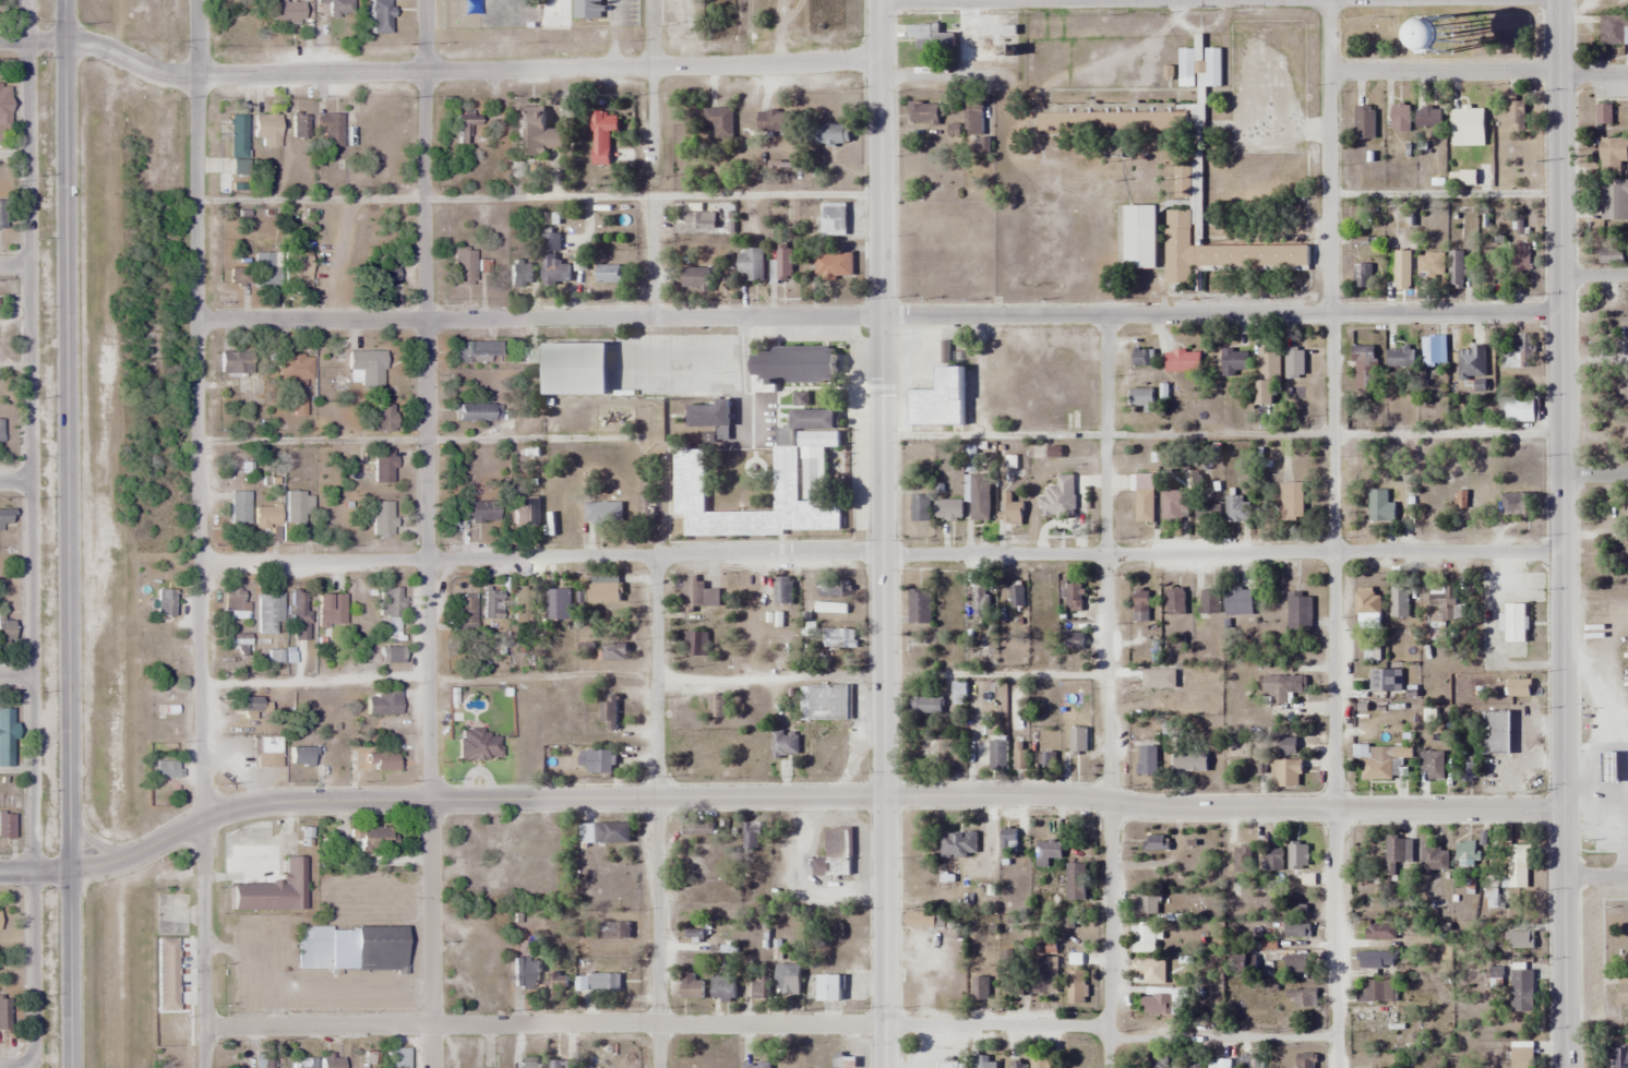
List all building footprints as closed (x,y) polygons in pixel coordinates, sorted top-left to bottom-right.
[(270,23),(302,23),(302,0),(270,0),(270,23)] [(329,16),(352,16),(352,0),(329,0),(329,16)] [(390,0),(370,0),(370,33),(390,33),(390,0)] [(603,18),(604,0),(574,0),(574,18),(603,18)] [(1456,47),(1458,17),(1437,15),(1434,46),(1456,47)] [(1627,27),(1627,16),(1600,16),(1600,45),(1624,45),(1624,27),(1627,27)] [(1178,84),(1196,84),(1196,48),(1178,48),(1178,84)] [(1220,48),(1205,48),(1205,86),(1220,86),(1220,48)] [(9,85),(0,85),(0,124),(8,125),(9,85)] [(1506,130),(1524,130),(1524,95),(1506,95),(1506,130)] [(965,98),(965,135),(983,135),(983,98),(965,98)] [(908,125),(937,125),(937,104),(908,104),(908,125)] [(1409,104),(1391,104),(1391,131),(1409,131),(1409,104)] [(1611,124),(1611,105),(1596,105),(1596,124),(1611,124)] [(542,107),(518,106),(517,156),(540,156),(540,148),(562,148),(562,128),(542,127),(542,107)] [(1374,106),(1354,106),(1354,139),(1374,139),(1374,106)] [(1038,136),(1192,134),(1190,107),(1037,108),(1038,136)] [(1441,125),(1441,108),(1415,108),(1415,125),(1441,125)] [(1451,108),(1451,146),(1483,146),(1483,108),(1451,108)] [(732,109),(704,109),(704,127),(714,127),(714,138),(732,138),(732,109)] [(757,132),(792,133),(792,112),(758,111),(757,132)] [(253,137),(261,137),(261,146),(278,146),(279,112),(253,112),(253,137)] [(290,137),(307,137),(307,112),(290,112),(290,137)] [(316,148),(342,148),(342,112),(316,112),(316,148)] [(457,112),(457,144),(468,144),(468,126),(478,126),(478,112),(457,112)] [(609,131),(618,131),(618,113),(592,113),(592,165),(609,165),(609,131)] [(246,114),(228,114),(229,172),(246,172),(246,114)] [(849,143),(849,125),(811,125),(811,143),(849,143)] [(1615,173),(1615,156),(1627,156),(1627,139),(1599,139),(1597,173),(1615,173)] [(1307,266),(1307,244),(1194,244),(1194,237),(1197,237),(1197,163),(1174,163),(1174,196),(1190,196),(1190,209),(1165,209),(1165,283),(1190,283),(1190,267),(1307,266)] [(1627,195),(1627,179),(1601,179),(1601,220),(1626,220),(1626,195),(1627,195)] [(847,203),(819,203),(819,236),(847,236),(847,203)] [(1123,204),(1123,268),(1156,268),(1156,204),(1123,204)] [(684,212),(684,228),(715,228),(715,212),(684,212)] [(559,236),(545,236),(545,249),(559,249),(559,236)] [(1529,271),(1529,245),(1511,245),(1511,271),(1529,271)] [(475,247),(454,247),(454,283),(475,283),(475,247)] [(793,247),(776,247),(776,279),(793,279),(793,247)] [(284,286),(309,286),(309,249),(284,249),(284,286)] [(738,279),(763,279),(763,249),(738,249),(738,279)] [(1498,250),(1482,250),(1482,276),(1498,276),(1498,250)] [(1624,263),(1624,250),(1600,250),(1600,263),(1624,263)] [(254,287),(271,287),(272,252),(255,251),(254,287)] [(1448,288),(1464,288),(1464,251),(1448,251),(1448,288)] [(852,253),(814,253),(814,277),(852,277),(852,253)] [(1418,278),(1444,278),(1444,253),(1418,253),(1418,278)] [(543,255),(543,286),(569,286),(569,263),(559,263),(559,255),(543,255)] [(1396,288),(1410,288),(1410,256),(1396,256),(1396,288)] [(511,286),(532,286),(532,263),(511,263),(511,286)] [(397,264),(372,264),(372,284),(397,284),(397,264)] [(1354,288),(1371,288),(1371,264),(1354,264),(1354,288)] [(621,265),(597,265),(597,283),(621,283),(621,265)] [(683,268),(683,289),(713,289),(713,268),(683,268)] [(247,271),(232,271),(232,284),(247,284),(247,271)] [(1517,347),(1502,347),(1502,368),(1531,368),(1531,335),(1517,335),(1517,347)] [(1421,367),(1446,367),(1446,338),(1421,338),(1421,367)] [(452,362),(497,362),(497,342),(452,342),(452,362)] [(1257,346),(1257,405),(1272,405),(1272,381),(1278,381),(1278,346),(1257,346)] [(1375,346),(1354,346),(1354,393),(1375,393),(1375,346)] [(525,362),(537,363),(538,347),(525,347),(525,362)] [(834,384),(834,348),(752,347),(752,384),(834,384)] [(1387,368),(1415,368),(1415,347),(1387,347),(1387,368)] [(1458,347),(1458,378),(1486,378),(1486,347),(1458,347)] [(220,373),(255,373),(255,350),(220,350),(220,373)] [(384,350),(348,350),(348,369),(361,369),(361,386),(384,386),(384,350)] [(1133,367),(1150,367),(1150,350),(1133,350),(1133,367)] [(1221,375),(1247,375),(1247,350),(1221,350),(1221,375)] [(1285,379),(1303,379),(1303,350),(1285,350),(1285,379)] [(1165,373),(1200,373),(1200,351),(1165,351),(1165,373)] [(313,378),(313,354),(279,354),(279,378),(313,378)] [(961,425),(961,367),(936,367),(936,389),(909,389),(909,425),(961,425)] [(1153,390),(1130,390),(1130,407),(1143,407),(1143,414),(1153,414),(1153,390)] [(1534,423),(1534,398),(1498,398),(1498,423),(1534,423)] [(687,406),(687,427),(718,427),(718,429),(729,429),(729,400),(716,400),(716,406),(687,406)] [(499,404),(455,403),(455,420),(499,421),(499,404)] [(395,431),(395,405),(368,405),(368,431),(395,431)] [(790,410),(790,429),(838,429),(838,410),(790,410)] [(776,427),(778,512),(706,513),(706,448),(677,448),(678,513),(685,513),(685,536),(786,535),(785,529),(841,529),(840,500),(821,500),(821,455),(798,455),(798,448),(839,447),(839,431),(788,432),(788,427),(776,427)] [(964,471),(975,471),(975,446),(964,446),(964,471)] [(393,449),(374,449),(374,484),(393,484),(393,449)] [(969,521),(989,521),(989,475),(969,475),(969,521)] [(1280,520),(1303,520),(1303,483),(1280,483),(1280,520)] [(1153,523),(1153,490),(1135,490),(1135,523),(1153,523)] [(1368,520),(1394,520),(1394,502),(1387,502),(1387,490),(1368,490),(1368,520)] [(250,491),(231,491),(231,524),(250,524),(250,491)] [(286,491),(286,527),(307,527),(307,491),(286,491)] [(1162,520),(1188,520),(1188,491),(1162,491),(1162,520)] [(1023,521),(1023,500),(1012,500),(1012,492),(1001,492),(1001,521),(1023,521)] [(1502,518),(1527,518),(1527,494),(1502,494),(1502,518)] [(930,496),(911,496),(911,522),(930,522),(930,496)] [(1248,521),(1248,496),(1225,496),(1225,521),(1248,521)] [(513,521),(540,521),(540,497),(513,497),(513,521)] [(961,500),(935,500),(935,520),(961,520),(961,500)] [(394,501),(372,501),(372,535),(394,535),(394,501)] [(460,520),(497,520),(497,501),(460,501),(460,520)] [(621,521),(621,502),(584,502),(584,521),(621,521)] [(1219,520),(1219,502),(1195,502),(1195,520),(1219,520)] [(279,504),(254,505),(255,526),(280,526),(279,504)] [(792,577),(775,577),(775,605),(792,605),(792,577)] [(761,610),(761,582),(745,582),(745,610),(761,610)] [(588,603),(620,603),(620,583),(588,583),(588,603)] [(719,607),(719,590),(705,590),(705,583),(684,583),(684,607),(719,607)] [(850,597),(850,583),(818,583),(818,597),(850,597)] [(1083,583),(1065,583),(1065,611),(1083,611),(1083,583)] [(974,619),(988,618),(988,585),(966,585),(966,601),(974,601),(974,619)] [(1009,606),(1024,606),(1024,585),(1009,585),(1009,606)] [(1391,586),(1391,617),(1408,617),(1408,586),(1391,586)] [(387,630),(400,630),(400,587),(380,587),(380,616),(387,616),(387,630)] [(530,610),(530,587),(513,587),(513,610),(530,610)] [(1439,620),(1464,620),(1464,587),(1430,587),(1430,608),(1439,608),(1439,620)] [(1379,588),(1355,588),(1355,616),(1379,616),(1379,588)] [(157,616),(175,616),(175,589),(157,589),(157,616)] [(501,589),(484,589),(484,619),(501,619),(501,589)] [(1224,611),(1252,611),(1252,589),(1224,589),(1224,611)] [(570,590),(547,590),(547,620),(570,620),(570,590)] [(1133,621),(1148,621),(1148,590),(1133,590),(1133,621)] [(1184,615),(1184,590),(1166,590),(1166,615),(1184,615)] [(292,591),(292,640),(309,640),(309,591),(292,591)] [(908,624),(931,624),(931,591),(908,591),(908,624)] [(1219,614),(1219,591),(1200,591),(1200,614),(1219,614)] [(281,593),(257,593),(257,634),(275,634),(275,621),(281,621),(281,593)] [(1287,630),(1311,630),(1311,593),(1287,593),(1287,630)] [(346,594),(318,594),(318,626),(346,626),(346,594)] [(475,596),(454,596),(454,628),(475,628),(475,596)] [(846,603),(814,603),(814,614),(846,614),(846,603)] [(1526,604),(1505,604),(1505,643),(1526,643),(1526,604)] [(0,621),(0,643),(11,643),(11,621),(0,621)] [(822,648),(856,648),(856,629),(822,629),(822,648)] [(708,657),(708,633),(685,633),(685,657),(708,657)] [(1083,633),(1068,633),(1068,649),(1083,650),(1083,633)] [(601,661),(626,661),(626,644),(601,644),(601,661)] [(1380,660),(1380,645),(1363,645),(1363,660),(1380,660)] [(403,663),(403,646),(385,646),(385,663),(403,663)] [(268,663),(283,663),(283,650),(268,650),(268,663)] [(1401,669),(1369,669),(1369,692),(1401,692),(1401,669)] [(1288,704),(1288,693),(1304,693),(1304,676),(1262,676),(1262,704),(1288,704)] [(1531,680),(1509,680),(1509,698),(1531,698),(1531,680)] [(953,705),(965,705),(965,682),(953,682),(953,705)] [(848,685),(800,685),(800,720),(848,720),(848,685)] [(376,698),(366,698),(366,714),(399,714),(399,690),(376,690),(376,698)] [(260,697),(240,697),(240,718),(260,718),(260,697)] [(710,697),(710,719),(725,719),(725,697),(710,697)] [(909,714),(941,714),(942,698),(910,697),(909,714)] [(601,723),(617,723),(617,699),(601,699),(601,723)] [(13,766),(13,708),(0,708),(0,766),(13,766)] [(1510,712),(1481,712),(1481,755),(1510,755),(1510,712)] [(1069,755),(1087,755),(1087,728),(1069,728),(1069,755)] [(500,731),(459,731),(459,758),(500,758),(500,731)] [(798,733),(772,733),(772,758),(798,758),(798,733)] [(278,752),(278,737),(257,737),(257,752),(278,752)] [(1296,738),(1279,738),(1279,755),(1296,755),(1296,738)] [(1007,740),(989,740),(989,771),(1007,771),(1007,740)] [(1013,770),(1027,770),(1028,743),(1014,743),(1013,770)] [(1139,745),(1139,775),(1157,775),(1157,745),(1139,745)] [(290,765),(313,765),(313,747),(290,747),(290,765)] [(1174,772),(1207,772),(1207,752),(1174,752),(1174,772)] [(1444,781),(1444,752),(1420,752),(1420,771),(1426,771),(1426,781),(1444,781)] [(1601,783),(1617,783),(1617,752),(1601,752),(1601,783)] [(396,770),(396,754),(373,754),(373,770),(396,770)] [(614,773),(614,754),(596,754),(596,773),(614,773)] [(1038,768),(1053,767),(1052,754),(1038,754),(1038,768)] [(1362,779),(1401,779),(1401,758),(1362,758),(1362,779)] [(154,778),(178,778),(178,760),(154,760),(154,778)] [(1301,760),(1272,760),(1272,787),(1301,787),(1301,760)] [(13,837),(13,793),(0,793),(0,837),(13,837)] [(713,823),(683,823),(683,836),(713,836),(713,823)] [(743,849),(758,849),(758,823),(743,823),(743,849)] [(630,824),(580,824),(580,843),(630,843),(630,824)] [(356,827),(356,850),(394,850),(394,827),(356,827)] [(1016,855),(1016,829),(1001,829),(1001,855),(1016,855)] [(849,830),(825,830),(825,859),(812,859),(812,876),(849,876),(849,830)] [(940,857),(976,857),(976,833),(940,833),(940,857)] [(1144,851),(1163,851),(1163,836),(1144,836),(1144,851)] [(1311,864),(1311,837),(1293,837),(1293,864),(1311,864)] [(1395,864),(1412,864),(1411,838),(1385,838),(1386,875),(1395,874),(1395,864)] [(1048,860),(1062,860),(1062,842),(1036,842),(1036,867),(1048,867),(1048,860)] [(1438,842),(1420,842),(1420,870),(1448,870),(1448,851),(1438,851),(1438,842)] [(1456,842),(1456,866),(1476,866),(1476,842),(1456,842)] [(1251,843),(1233,843),(1233,873),(1251,873),(1251,843)] [(1529,888),(1529,845),(1508,845),(1508,888),(1529,888)] [(1265,870),(1282,870),(1282,848),(1265,848),(1265,870)] [(304,910),(304,856),(282,856),(282,883),(231,883),(231,910),(304,910)] [(1067,901),(1085,901),(1085,864),(1067,864),(1067,901)] [(1159,892),(1137,891),(1136,915),(1158,915),(1159,892)] [(936,928),(936,912),(904,912),(904,928),(936,928)] [(1285,937),(1308,937),(1308,922),(1285,922),(1285,937)] [(630,923),(597,923),(597,939),(630,939),(630,923)] [(1395,924),(1365,924),(1365,941),(1395,941),(1395,924)] [(403,926),(297,926),(297,969),(403,969),(403,926)] [(1155,931),(1133,931),(1133,952),(1155,952),(1155,931)] [(1534,932),(1505,932),(1505,949),(1534,949),(1534,932)] [(1002,950),(1002,993),(1022,993),(1022,950),(1002,950)] [(1392,952),(1360,952),(1360,968),(1392,968),(1392,952)] [(1255,973),(1255,955),(1231,955),(1231,973),(1255,973)] [(1284,972),(1307,972),(1307,955),(1284,955),(1284,972)] [(1057,994),(1057,956),(1032,956),(1032,994),(1057,994)] [(537,988),(537,960),(516,960),(516,988),(537,988)] [(1155,961),(1136,961),(1136,975),(1156,975),(1155,961)] [(799,994),(799,964),(776,964),(776,994),(799,994)] [(1067,1004),(1085,1004),(1085,970),(1067,970),(1067,1004)] [(1533,1012),(1533,970),(1510,970),(1510,1012),(1533,1012)] [(769,999),(769,972),(753,972),(753,999),(769,999)] [(694,973),(681,973),(681,1000),(703,1000),(703,980),(694,980),(694,973)] [(576,992),(620,992),(620,975),(576,975),(576,992)] [(817,1001),(842,1001),(842,975),(817,975),(817,1001)] [(711,1000),(734,1000),(734,978),(711,978),(711,1000)] [(972,1002),(989,1002),(989,978),(972,978),(972,1002)] [(1627,1004),(1627,980),(1618,980),(1618,1004),(1627,1004)] [(1393,1003),(1393,981),(1364,981),(1364,994),(1356,994),(1356,1003),(1393,1003)] [(1181,1015),(1181,988),(1143,988),(1143,1015),(1181,1015)] [(1291,1007),(1316,1007),(1316,990),(1291,990),(1291,1007)] [(1371,1029),(1391,1029),(1391,1013),(1371,1013),(1371,1029)] [(1601,1046),(1601,1067),(1627,1067),(1627,1047),(1601,1046)] [(409,1048),(386,1048),(386,1067),(409,1067),(409,1048)] [(1533,1048),(1511,1048),(1511,1067),(1533,1067),(1533,1048)] [(372,1050),(361,1054),(363,1060),(352,1065),(353,1067),(380,1067),(372,1050)] [(262,1053),(262,1067),(280,1067),(280,1053),(262,1053)] [(344,1055),(322,1054),(321,1067),(343,1067),(344,1055)] [(1297,1054),(1297,1067),(1315,1067),(1315,1054),(1297,1054)] [(832,1067),(856,1067),(856,1055),(832,1055),(832,1067)] [(1151,1067),(1165,1067),(1167,1056),(1153,1055),(1151,1067)] [(1242,1055),(1242,1067),(1261,1067),(1261,1055),(1242,1055)] [(996,1058),(970,1058),(970,1067),(996,1067),(996,1058)] [(292,1067),(314,1067),(314,1059),(292,1059),(292,1067)] [(1230,1059),(1209,1059),(1209,1067),(1230,1067),(1230,1059)]
